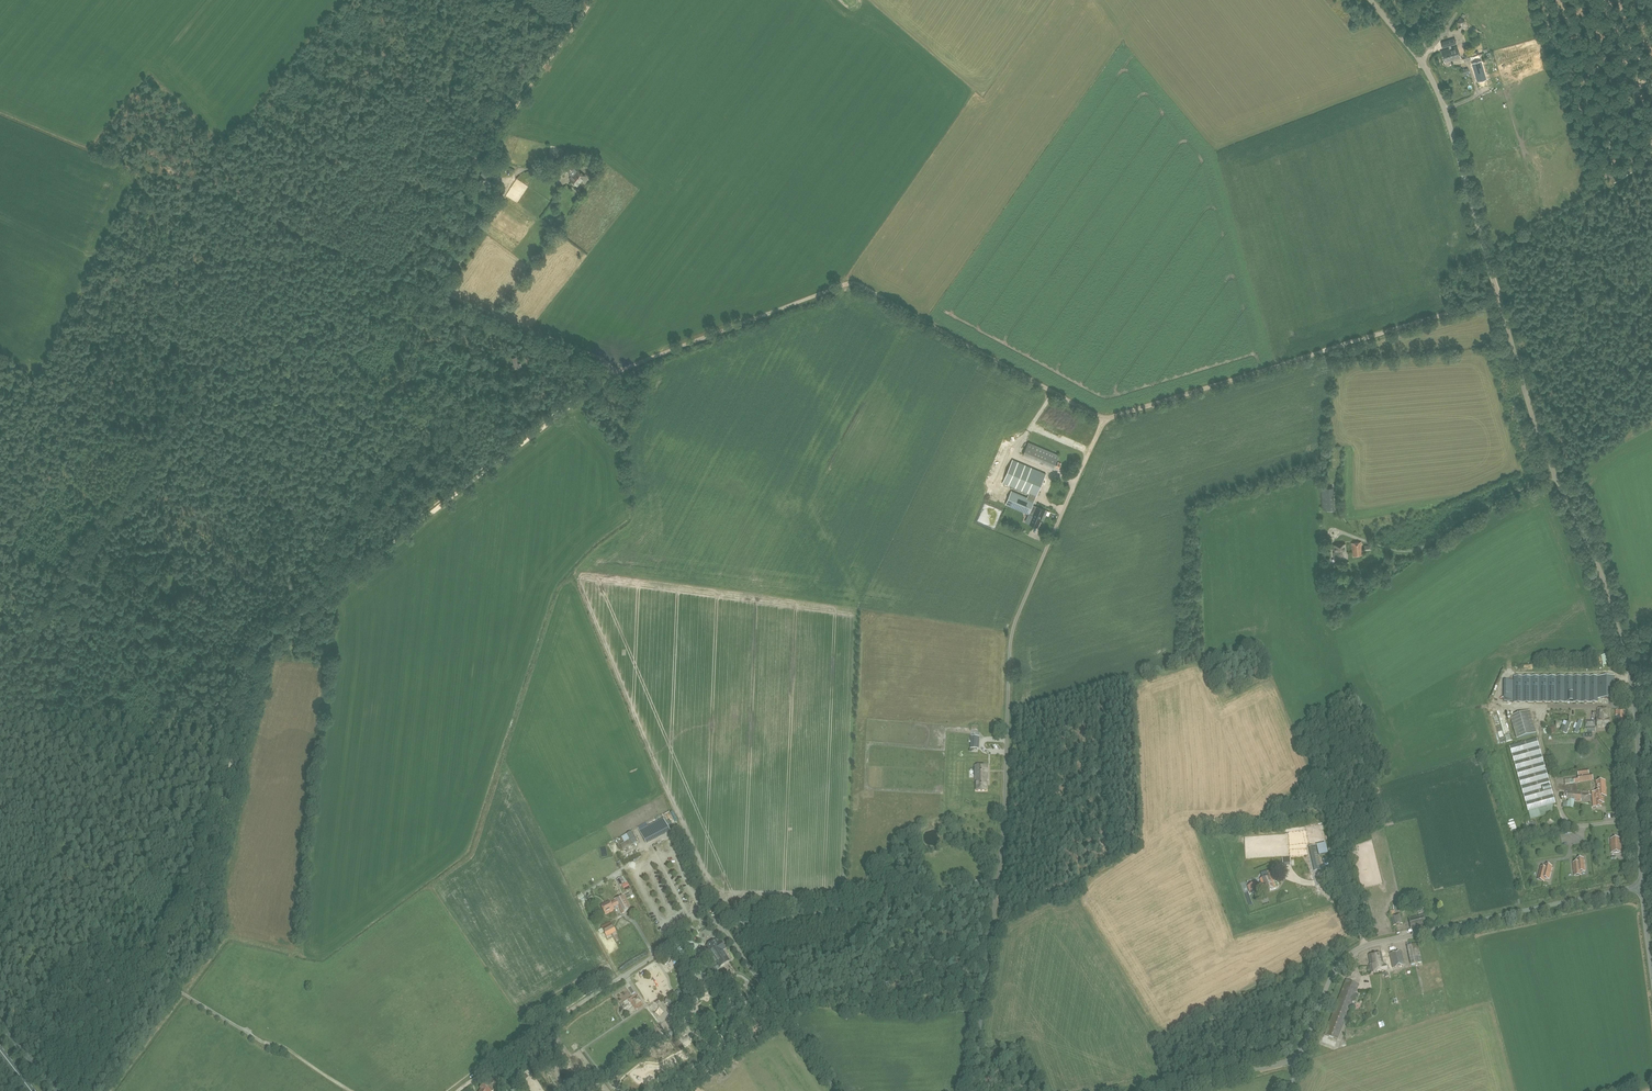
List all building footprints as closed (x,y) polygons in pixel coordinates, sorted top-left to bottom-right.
[(1457,44),(1455,38),(1442,42),(1443,47),(1457,44)] [(1458,46),(1441,51),(1444,62),(1461,58),(1458,46)] [(1484,73),(1479,54),(1470,57),(1475,75),(1484,73)] [(578,169),(577,170),(568,162),(563,168),(570,173),(569,174),(572,176),(570,179),(577,185),(585,175),(578,169)] [(485,167),(480,174),(486,179),(491,172),(485,167)] [(485,180),(480,177),(472,188),(478,192),(485,180)] [(511,365),(512,370),(522,367),(520,363),(518,364),(516,356),(512,358),(513,365),(511,365)] [(1055,465),(1059,453),(1028,441),(1023,454),(1055,465)] [(1035,497),(1036,497),(1046,474),(1013,460),(1003,483),(1028,494),(1027,497),(1011,491),(1006,504),(1029,514),(1032,507),(1034,501),(1035,497)] [(1321,487),(1322,509),(1334,509),(1333,487),(1321,487)] [(1036,508),(1032,507),(1029,514),(1033,515),(1029,523),(1038,527),(1041,519),(1043,520),(1046,512),(1036,507),(1036,508)] [(1363,555),(1361,542),(1351,543),(1353,556),(1363,555)] [(1346,558),(1345,544),(1334,545),(1335,552),(1334,552),(1334,559),(1346,558)] [(1514,676),(1514,703),(1598,702),(1598,698),(1613,698),(1613,676),(1514,676)] [(1504,681),(1504,702),(1513,702),(1513,680),(1504,681)] [(1597,716),(1598,727),(1610,726),(1610,709),(1597,709),(1597,716)] [(1625,710),(1616,710),(1616,726),(1625,726),(1625,710)] [(1510,717),(1516,739),(1536,734),(1529,711),(1510,717)] [(1539,742),(1512,747),(1516,763),(1517,763),(1520,779),(1522,778),(1523,785),(1549,780),(1546,764),(1545,764),(1544,758),(1538,759),(1537,756),(1542,755),(1539,742)] [(976,780),(976,790),(987,790),(986,780),(988,780),(988,765),(975,765),(975,780),(976,780)] [(1593,773),(1589,774),(1589,769),(1578,771),(1579,782),(1593,780),(1593,773)] [(1593,793),(1594,805),(1594,807),(1602,807),(1602,803),(1605,803),(1604,797),(1605,796),(1605,792),(1606,792),(1605,781),(1597,782),(1598,793),(1593,793)] [(1524,788),(1532,818),(1553,812),(1551,805),(1556,803),(1551,784),(1543,786),(1544,790),(1543,790),(1541,784),(1524,788)] [(664,818),(640,831),(647,843),(671,830),(664,818)] [(1515,819),(1508,822),(1512,832),(1519,829),(1515,819)] [(624,848),(619,837),(609,843),(615,853),(624,848)] [(1621,838),(1611,839),(1611,853),(1621,852),(1621,838)] [(1316,845),(1310,847),(1315,871),(1321,870),(1318,855),(1327,853),(1324,841),(1315,842),(1316,845)] [(1572,863),(1574,876),(1582,876),(1581,872),(1585,871),(1584,858),(1576,859),(1576,862),(1572,863)] [(1540,866),(1537,880),(1544,882),(1545,878),(1549,879),(1553,866),(1545,864),(1544,867),(1540,866)] [(619,880),(624,875),(621,872),(616,876),(619,880)] [(1260,878),(1262,885),(1256,887),(1257,890),(1263,888),(1264,892),(1276,888),(1271,874),(1260,878)] [(631,888),(628,882),(622,885),(625,891),(631,888)] [(1255,883),(1248,886),(1251,894),(1258,891),(1257,890),(1256,887),(1255,883)] [(631,909),(623,894),(614,899),(615,901),(611,903),(609,901),(601,906),(605,913),(613,909),(612,907),(617,904),(622,913),(631,909)] [(1393,926),(1403,924),(1400,913),(1390,915),(1393,926)] [(1423,916),(1408,919),(1410,930),(1425,926),(1423,916)] [(613,923),(602,929),(606,936),(616,931),(613,923)] [(707,945),(711,952),(712,952),(717,960),(717,961),(719,964),(720,967),(729,961),(722,950),(724,949),(720,942),(718,944),(716,940),(711,943),(707,945)] [(1371,973),(1387,970),(1386,965),(1384,966),(1381,952),(1368,955),(1370,964),(1369,965),(1371,973)] [(1404,965),(1402,952),(1390,954),(1393,968),(1404,965)] [(239,964),(238,968),(237,975),(240,976),(239,978),(236,978),(235,986),(244,988),(247,976),(249,966),(239,964)] [(718,973),(714,965),(705,971),(710,979),(715,975),(719,973),(718,973)] [(719,973),(715,975),(720,983),(730,976),(725,969),(718,973),(719,973)] [(1346,980),(1325,1035),(1338,1040),(1359,984),(1346,980)] [(636,994),(628,999),(635,1010),(643,1005),(636,994)] [(687,1004),(688,1007),(699,1000),(694,994),(684,1000),(686,1003),(686,1002),(688,1004),(687,1004)] [(272,1025),(279,1018),(274,1013),(269,1009),(263,1002),(256,1009),(262,1015),(264,1014),(267,1016),(265,1018),(272,1025)] [(668,1020),(674,1028),(679,1024),(673,1017),(668,1020)] [(500,1083),(493,1076),(486,1084),(485,1083),(480,1088),(481,1089),(480,1090),(493,1090),(500,1083)] [(509,1090),(510,1090),(514,1088),(519,1085),(515,1080),(510,1084),(511,1085),(507,1088),(509,1090)]
